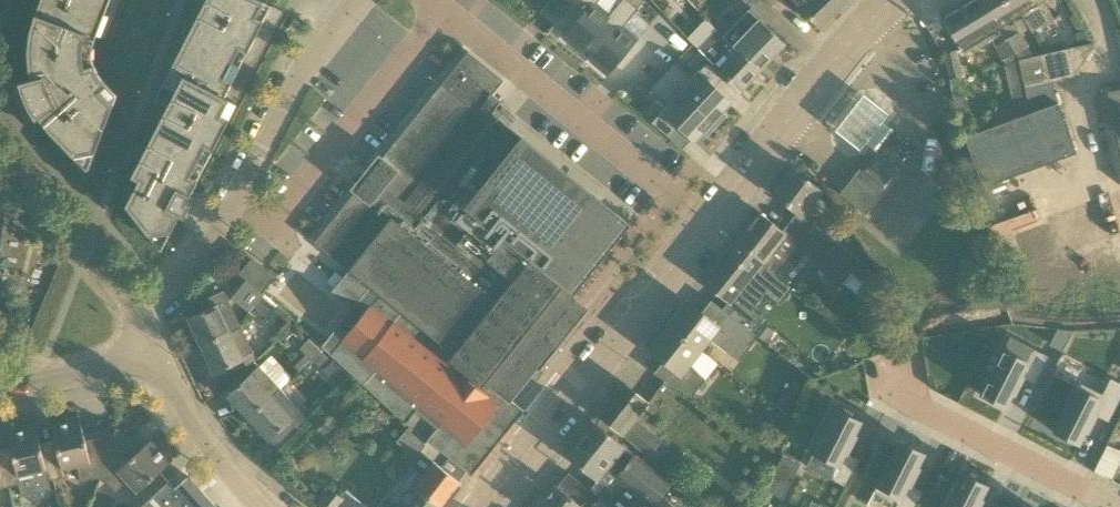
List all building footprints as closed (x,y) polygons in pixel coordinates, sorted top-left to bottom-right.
[(10,85),(13,95),(18,106),(23,115),(28,125),(39,118),(49,131),(73,156),(95,152),(117,94),(103,80),(98,73),(95,66),(93,59),(92,52),(93,45),(95,39),(96,35),(105,38),(120,0),(40,0),(34,16),(29,33),(27,51),(29,69),(31,79),(10,85)] [(261,0),(206,0),(154,101),(166,108),(131,176),(138,180),(125,205),(148,235),(170,233),(179,214),(187,219),(193,208),(198,199),(190,195),(284,12),(261,0)] [(541,13),(554,25),(556,23),(569,8),(576,0),(552,0),(541,13)] [(556,23),(561,27),(567,32),(565,35),(563,37),(581,51),(583,48),(584,47),(591,40),(590,39),(609,17),(608,16),(601,10),(595,5),(599,0),(576,0),(556,23)] [(584,47),(591,52),(594,55),(592,58),(591,60),(594,62),(608,74),(625,53),(636,40),(623,29),(622,28),(626,23),(638,9),(627,0),(622,0),(608,16),(609,17),(590,39),(591,40),(584,47)] [(821,30),(822,31),(854,0),(785,0),(795,10),(798,6),(821,30)] [(1018,60),(1019,60),(993,17),(989,20),(977,0),(969,0),(940,17),(960,50),(987,34),(1003,60),(1006,66),(1018,61),(1018,60)] [(989,20),(993,17),(1019,60),(1032,57),(1026,46),(1013,24),(1009,26),(1007,22),(1013,18),(1002,0),(977,0),(989,20)] [(1013,18),(1021,14),(1032,32),(1032,31),(1053,18),(1042,0),(1002,0),(1013,18)] [(724,36),(725,37),(761,71),(785,44),(769,29),(749,9),(724,36)] [(718,30),(698,50),(706,58),(740,92),(761,71),(725,37),(724,36),(718,30)] [(995,126),(964,137),(982,187),(1055,161),(1076,153),(1055,95),(1052,82),(1073,77),(1092,47),(1091,44),(1045,54),(1032,57),(1019,60),(1018,60),(1018,61),(1031,113),(1017,118),(995,126)] [(963,76),(956,50),(942,54),(949,80),(963,76)] [(466,51),(314,242),(349,270),(331,293),(360,317),(330,354),(339,360),(406,423),(416,410),(437,427),(427,440),(471,475),(524,410),(510,399),(551,347),(539,337),(630,224),(489,110),(498,100),(490,94),(502,79),(466,51)] [(1006,66),(1004,67),(1013,105),(1017,118),(1031,113),(1018,61),(1006,66)] [(675,63),(663,76),(716,125),(721,120),(725,115),(723,114),(721,112),(726,107),(731,103),(714,87),(723,77),(707,63),(692,79),(675,63)] [(663,76),(650,89),(668,105),(651,123),(668,136),(676,127),(677,126),(684,132),(694,142),(700,135),(703,132),(705,134),(706,135),(716,125),(663,76)] [(1099,94),(1104,116),(1108,141),(1117,184),(1119,183),(1119,89),(1099,94)] [(865,215),(918,148),(892,127),(839,194),(865,215)] [(820,211),(810,204),(821,191),(792,169),(773,193),(802,216),(802,215),(812,223),(820,211)] [(735,240),(734,241),(771,270),(777,275),(784,265),(798,248),(797,247),(800,244),(787,234),(776,225),(758,211),(735,241),(735,240)] [(815,224),(806,236),(852,272),(851,273),(858,278),(876,295),(877,294),(886,283),(869,270),(870,269),(815,224)] [(800,244),(797,247),(798,248),(820,266),(820,270),(840,286),(851,273),(852,272),(806,236),(800,244)] [(703,281),(702,281),(719,295),(730,306),(753,277),(767,288),(764,292),(779,303),(792,287),(788,284),(777,275),(771,270),(734,241),(734,242),(703,281)] [(276,277),(252,258),(240,273),(264,292),(276,277)] [(241,327),(234,311),(224,291),(199,302),(203,311),(187,318),(188,319),(189,319),(202,346),(241,327)] [(751,332),(752,332),(731,315),(719,306),(718,307),(709,319),(687,301),(668,326),(700,350),(709,338),(738,361),(757,337),(756,336),(751,332)] [(738,306),(731,315),(752,332),(760,322),(738,306)] [(690,363),(700,350),(668,326),(649,351),(671,367),(662,378),(654,372),(654,373),(689,400),(706,379),(690,363)] [(202,346),(215,372),(213,373),(214,374),(234,364),(244,360),(242,357),(253,352),(241,327),(202,346)] [(1057,329),(1049,345),(1062,352),(1072,331),(1057,329)] [(987,382),(980,395),(985,397),(1005,407),(1012,394),(1014,395),(1014,394),(1022,378),(1035,385),(1049,357),(1010,337),(987,382)] [(801,358),(796,364),(804,370),(809,364),(801,358)] [(281,389),(259,366),(227,396),(228,397),(229,396),(250,418),(281,389)] [(1054,432),(1078,444),(1085,431),(1087,432),(1089,428),(1095,415),(1101,418),(1108,422),(1111,417),(1119,399),(1119,383),(1110,378),(1104,390),(1102,394),(1079,382),(1054,432)] [(596,414),(614,428),(641,450),(649,456),(662,441),(635,420),(648,403),(622,382),(596,414)] [(294,435),(301,427),(313,415),(308,409),(304,413),(301,410),(281,389),(250,418),(270,439),(268,440),(269,441),(270,440),(278,449),(277,450),(278,450),(294,435)] [(1023,403),(1008,428),(1033,443),(1048,418),(1023,403)] [(835,411),(812,455),(835,467),(828,480),(845,488),(859,461),(846,454),(855,437),(853,436),(859,423),(835,411)] [(67,422),(51,426),(56,446),(62,469),(77,466),(81,482),(95,478),(100,479),(116,429),(98,433),(84,436),(79,416),(66,419),(67,422)] [(564,454),(571,460),(588,474),(597,481),(590,489),(611,506),(674,506),(661,497),(671,484),(609,434),(593,421),(592,420),(573,443),(564,454)] [(18,476),(19,484),(22,496),(50,489),(48,481),(64,477),(62,469),(56,446),(41,449),(35,423),(22,426),(22,430),(7,433),(12,453),(18,476)] [(116,429),(100,479),(105,480),(115,491),(127,480),(138,492),(156,475),(172,460),(163,450),(161,452),(150,441),(137,452),(127,442),(116,429)] [(440,506),(443,506),(461,483),(444,470),(420,450),(425,444),(408,429),(396,441),(414,457),(408,464),(422,477),(415,487),(440,506)] [(876,487),(899,499),(895,506),(915,506),(923,493),(910,486),(918,470),(916,469),(923,455),(898,443),(876,487)] [(1093,471),(1112,477),(1119,453),(1119,449),(1102,444),(1093,471)] [(12,453),(0,456),(0,489),(19,484),(18,476),(12,453)] [(181,468),(140,506),(216,506),(181,468)] [(945,506),(979,506),(982,500),(980,499),(987,486),(962,473),(945,506)] [(770,481),(765,491),(782,499),(787,489),(770,481)] [(415,487),(412,486),(400,502),(388,493),(377,506),(440,506),(415,487)] [(574,500),(556,486),(539,506),(582,506),(574,500)] [(337,506),(343,499),(331,489),(317,506),(339,506),(337,506)] [(598,498),(591,506),(609,506),(598,498)]
